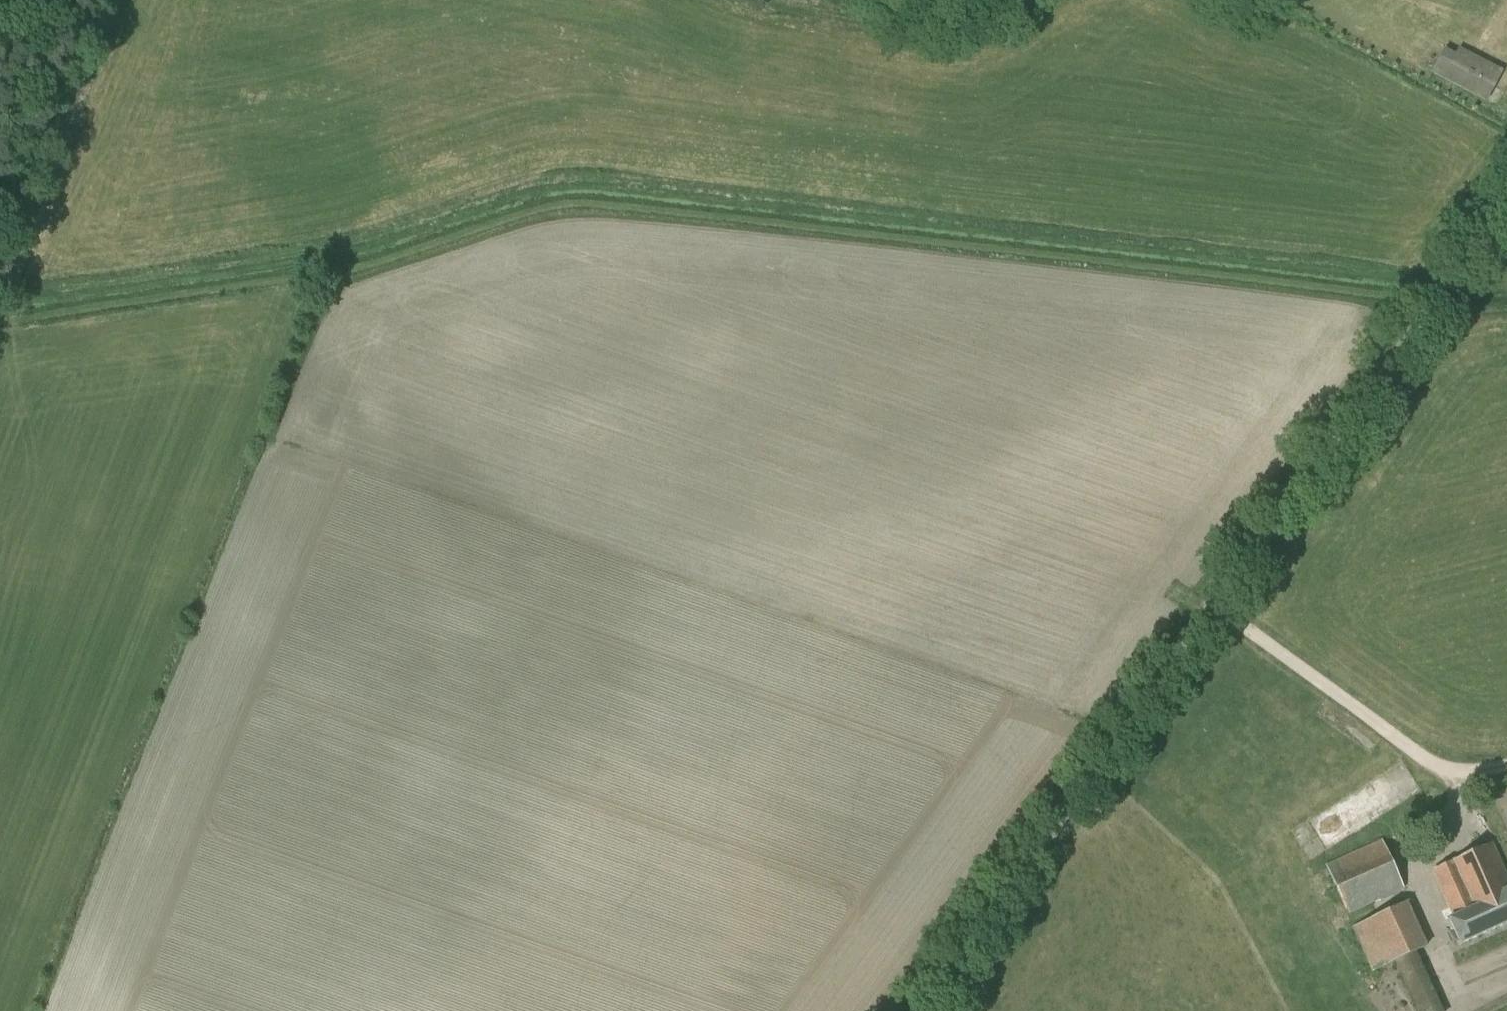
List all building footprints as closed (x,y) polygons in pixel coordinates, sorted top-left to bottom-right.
[(1460,48),(1457,54),(1445,48),(1432,72),(1487,101),(1503,70),(1460,48)] [(1382,840),(1326,864),(1349,914),(1405,888),(1382,840)] [(1450,918),(1462,944),(1506,923),(1506,873),(1493,843),(1434,871),(1455,916),(1450,918)] [(1373,972),(1394,962),(1417,1010),(1444,1010),(1417,951),(1428,946),(1409,902),(1353,927),(1373,972)]
